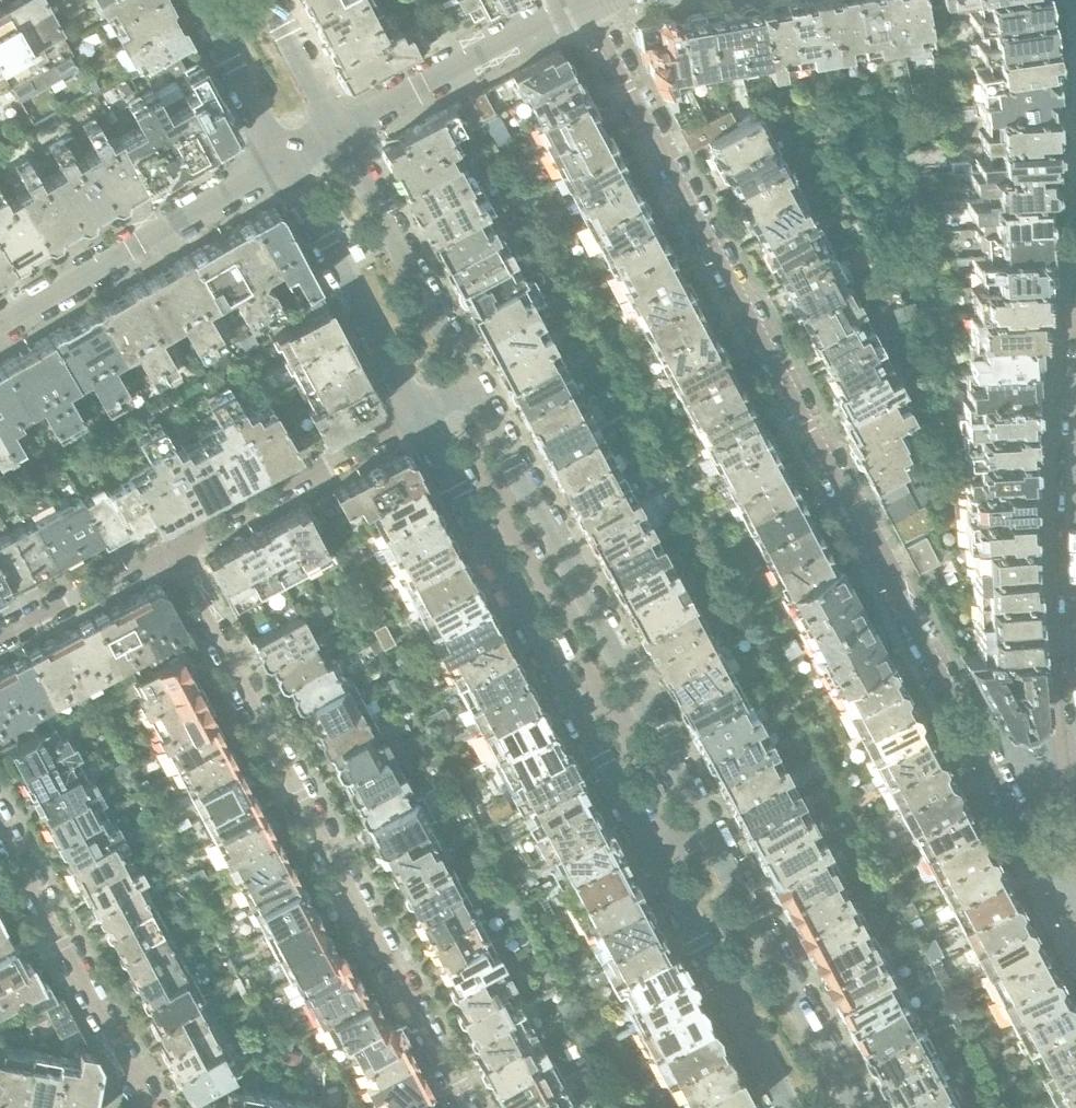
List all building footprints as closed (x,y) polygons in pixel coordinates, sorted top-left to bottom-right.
[(68,51),(70,50),(57,27),(59,26),(55,20),(43,0),(8,0),(0,5),(0,70),(9,86),(33,126),(92,92),(68,51)] [(55,20),(64,14),(67,18),(83,9),(80,4),(87,0),(43,0),(55,20)] [(141,0),(94,0),(106,20),(141,0)] [(169,16),(165,8),(166,4),(167,4),(165,0),(141,0),(106,20),(120,44),(169,16)] [(369,0),(299,0),(303,8),(308,10),(313,20),(312,24),(316,32),(321,33),(326,44),(324,48),(329,56),(333,57),(334,59),(395,26),(397,24),(391,13),(382,17),(376,6),(373,7),(369,0)] [(504,0),(456,0),(459,6),(463,3),(471,18),(504,0)] [(783,0),(782,0),(769,2),(766,7),(756,9),(766,67),(767,74),(781,72),(780,65),(794,63),(783,0)] [(828,27),(812,30),(806,0),(800,1),(798,0),(783,0),(794,63),(821,58),(823,70),(836,68),(833,56),(828,27)] [(850,0),(809,0),(806,0),(812,30),(828,27),(833,56),(860,51),(850,0)] [(896,16),(882,18),(878,0),(850,0),(860,51),(901,44),(896,16)] [(921,5),(920,0),(878,0),(882,18),(896,16),(901,44),(928,39),(921,5)] [(1043,4),(1045,0),(974,0),(976,12),(970,13),(972,25),(978,24),(1045,13),(1043,4)] [(766,67),(756,9),(752,5),(742,7),(739,12),(729,13),(740,71),(766,67)] [(454,26),(445,11),(428,20),(437,35),(454,26)] [(740,71),(729,13),(720,15),(715,11),(702,14),(713,76),(740,71)] [(1049,41),(1048,32),(1051,27),(1050,17),(1045,13),(978,24),(981,40),(974,41),(976,54),(983,52),(1049,41)] [(713,76),(702,14),(688,16),(685,21),(676,22),(685,81),(713,76)] [(193,52),(186,39),(179,26),(178,26),(174,25),(169,16),(120,44),(134,68),(159,53),(167,66),(179,59),(193,52)] [(437,35),(428,20),(428,18),(399,33),(395,26),(334,59),(338,66),(335,68),(343,84),(425,42),(437,35)] [(685,81),(676,22),(671,19),(661,21),(658,25),(656,26),(653,22),(635,25),(636,28),(634,29),(633,32),(634,42),(636,45),(638,44),(639,48),(645,47),(642,50),(644,61),(646,61),(648,71),(649,71),(669,110),(670,109),(676,108),(673,89),(686,87),(685,81)] [(1048,71),(1047,61),(1052,61),(1056,56),(1054,45),(1049,41),(983,52),(986,69),(974,71),(976,82),(1048,71)] [(572,76),(571,75),(573,69),(569,62),(564,60),(558,50),(511,76),(521,102),(526,99),(572,76)] [(89,62),(83,52),(74,57),(79,67),(89,62)] [(234,130),(199,64),(185,71),(179,59),(167,66),(182,93),(181,93),(185,102),(188,107),(212,150),(231,139),(234,130)] [(0,70),(0,91),(9,86),(0,70)] [(1050,110),(1047,91),(1051,91),(1055,86),(1053,74),(1048,71),(976,82),(979,99),(974,101),(973,103),(973,104),(953,107),(955,116),(1050,110)] [(539,123),(589,98),(582,86),(576,84),(572,76),(526,99),(539,123)] [(911,92),(907,77),(895,79),(899,94),(911,92)] [(468,98),(479,118),(482,123),(495,116),(485,96),(505,86),(503,80),(483,90),(468,98)] [(919,90),(917,80),(909,82),(911,91),(919,90)] [(212,150),(188,107),(185,102),(165,113),(152,89),(126,104),(139,128),(118,139),(146,188),(212,150)] [(853,101),(851,92),(841,95),(843,104),(853,101)] [(479,118),(468,98),(409,129),(416,142),(428,135),(433,144),(450,134),(460,128),(479,118)] [(547,152),(598,125),(593,116),(595,110),(589,98),(539,123),(533,127),(547,152)] [(684,133),(682,134),(690,150),(692,149),(706,141),(706,140),(736,124),(728,110),(705,122),(684,133)] [(1051,128),(1055,124),(1054,114),(1050,110),(955,116),(956,116),(956,122),(973,121),(982,119),(983,131),(979,131),(979,143),(1051,139),(1051,128)] [(818,122),(815,112),(805,115),(807,125),(818,122)] [(765,142),(758,128),(763,125),(757,114),(736,124),(706,140),(706,141),(711,150),(709,155),(715,168),(765,142)] [(146,188),(118,139),(117,136),(107,142),(95,121),(83,128),(94,149),(73,162),(61,141),(48,148),(60,169),(47,176),(75,224),(81,226),(89,221),(90,215),(109,205),(114,206),(123,202),(124,196),(141,186),(143,189),(146,188)] [(560,175),(615,147),(608,135),(602,133),(598,125),(547,152),(552,162),(560,175)] [(391,167),(433,144),(428,135),(416,142),(409,129),(385,141),(388,147),(381,150),(383,152),(382,158),(386,164),(391,167)] [(451,161),(444,149),(455,143),(450,134),(433,144),(391,167),(392,169),(393,169),(402,187),(453,161),(451,161)] [(1053,158),(1057,154),(1056,143),(1051,139),(979,143),(979,144),(982,144),(983,158),(974,159),(975,171),(969,171),(969,162),(951,163),(952,174),(969,173),(1044,168),(1050,168),(1049,158),(1053,158)] [(732,190),(783,163),(778,154),(773,156),(765,142),(715,168),(722,180),(728,182),(732,190)] [(586,225),(641,196),(634,184),(628,182),(619,165),(621,159),(615,147),(560,175),(573,200),(564,205),(565,205),(553,211),(556,217),(568,211),(569,214),(578,209),(586,225)] [(476,156),(473,150),(464,156),(467,161),(476,156)] [(884,175),(884,154),(867,154),(867,175),(884,175)] [(47,176),(39,181),(27,160),(14,168),(26,189),(5,201),(0,192),(0,250),(9,267),(22,260),(23,254),(41,243),(47,245),(55,240),(57,235),(75,224),(47,176)] [(415,211),(472,181),(466,169),(460,173),(453,161),(402,187),(401,193),(405,201),(410,203),(415,211)] [(793,191),(786,178),(790,175),(783,163),(732,190),(737,199),(735,205),(741,217),(793,191)] [(1050,182),(1045,178),(1044,168),(969,173),(970,184),(970,185),(977,184),(978,185),(979,199),(979,201),(1042,197),(1046,197),(1050,193),(1050,182)] [(480,211),(490,206),(485,198),(475,179),(472,181),(415,211),(412,213),(421,231),(424,229),(429,238),(480,211)] [(518,191),(514,183),(502,190),(506,197),(518,191)] [(758,240),(809,213),(804,203),(800,205),(799,203),(805,200),(798,188),(793,191),(741,217),(748,230),(754,231),(758,240)] [(599,249),(650,223),(645,214),(647,209),(641,196),(586,225),(599,249)] [(1046,216),(1043,207),(1042,197),(979,201),(979,199),(958,201),(942,202),(943,212),(959,211),(960,214),(966,213),(966,214),(975,213),(976,228),(1044,224),(1046,216)] [(315,283),(277,210),(276,211),(275,209),(272,208),(269,209),(269,208),(250,220),(276,267),(280,275),(289,270),(301,291),(315,283)] [(442,262),(493,234),(487,222),(486,222),(480,211),(429,238),(428,243),(432,251),(436,252),(442,262)] [(768,266),(819,239),(812,226),(815,224),(809,213),(758,240),(763,248),(761,254),(768,266)] [(268,286),(258,282),(262,275),(276,267),(250,220),(188,256),(214,303),(229,294),(236,294),(235,305),(240,314),(251,333),(268,323),(274,334),(279,332),(273,321),(284,314),(273,294),(268,286)] [(612,273),(667,245),(660,233),(654,231),(650,223),(599,249),(612,273)] [(1050,254),(1048,234),(1044,234),(1044,224),(976,228),(976,230),(973,230),(974,240),(979,240),(980,257),(1041,255),(1050,254)] [(455,287),(510,257),(517,251),(516,251),(523,247),(519,238),(512,242),(505,228),(493,234),(442,262),(440,267),(445,275),(449,277),(455,287)] [(785,289),(835,262),(829,251),(826,252),(819,239),(768,266),(774,279),(780,280),(785,289)] [(364,256),(356,242),(347,247),(354,261),(364,256)] [(676,272),(671,263),(673,257),(667,245),(612,273),(625,298),(676,272)] [(855,252),(852,245),(840,250),(843,257),(855,252)] [(0,250),(0,272),(9,267),(0,250)] [(596,260),(593,253),(581,260),(585,266),(596,260)] [(1047,278),(1046,268),(1042,263),(1041,255),(980,257),(980,259),(970,259),(971,270),(977,270),(977,286),(1038,283),(1043,283),(1043,282),(1047,278)] [(223,343),(203,309),(214,303),(188,256),(140,283),(167,329),(178,323),(199,357),(209,351),(219,368),(229,362),(219,345),(223,343)] [(570,264),(566,256),(556,262),(560,269),(570,264)] [(468,311),(519,283),(524,280),(517,268),(516,268),(510,257),(455,287),(453,291),(458,299),(462,301),(468,311)] [(845,288),(838,275),(841,273),(845,270),(839,260),(835,262),(785,289),(789,298),(787,303),(794,316),(845,288)] [(637,322),(693,294),(686,282),(680,280),(676,272),(625,298),(637,322)] [(176,370),(156,336),(167,329),(140,283),(93,310),(120,357),(132,350),(152,384),(155,382),(163,397),(172,392),(164,377),(172,373),(176,370)] [(480,334),(531,306),(519,283),(468,311),(466,316),(470,324),(475,325),(480,334)] [(1044,306),(1044,296),(1039,292),(1038,283),(977,286),(968,286),(969,315),(1035,312),(1040,311),(1044,306)] [(811,338),(862,311),(856,300),(853,301),(845,288),(794,316),(801,328),(806,330),(811,338)] [(702,320),(697,312),(699,306),(693,294),(637,322),(650,346),(702,320)] [(907,320),(900,301),(892,304),(899,323),(907,320)] [(493,359),(544,331),(531,306),(480,334),(485,343),(483,348),(487,356),(492,357),(493,359)] [(285,358),(339,332),(338,330),(338,326),(335,319),(331,317),(326,307),(279,332),(274,334),(269,337),(275,348),(278,346),(285,358)] [(129,397),(109,363),(120,357),(93,310),(47,337),(73,383),(74,383),(85,377),(105,411),(116,404),(124,417),(133,412),(125,399),(129,397)] [(824,364),(875,336),(862,311),(811,338),(809,343),(815,354),(819,355),(824,364)] [(1041,335),(1040,325),(1035,321),(1035,312),(969,315),(964,315),(965,344),(1038,341),(1038,340),(1041,335)] [(933,327),(933,318),(919,319),(920,328),(933,327)] [(663,371),(719,343),(712,330),(706,329),(702,320),(650,346),(663,371)] [(506,383),(557,355),(544,331),(493,359),(498,367),(496,372),(500,380),(505,382),(506,383)] [(297,382),(351,355),(351,354),(351,350),(347,343),(344,340),(339,332),(285,358),(281,360),(288,372),(291,371),(297,382)] [(834,390),(887,361),(888,360),(875,336),(824,364),(828,372),(827,376),(834,390)] [(63,389),(73,383),(47,337),(0,364),(26,411),(37,404),(58,439),(71,432),(72,434),(85,427),(63,389)] [(1038,357),(1039,355),(1039,353),(1038,341),(965,344),(963,344),(964,364),(953,365),(954,372),(961,371),(1034,368),(1034,359),(1036,358),(1038,357)] [(727,369),(723,361),(725,355),(719,343),(663,371),(676,396),(727,369)] [(310,407),(366,378),(360,367),(356,365),(351,355),(297,382),(294,384),(301,397),(304,395),(310,407)] [(520,407),(571,380),(557,355),(506,383),(505,387),(506,391),(508,394),(511,397),(514,399),(515,398),(520,407)] [(895,389),(916,378),(913,372),(897,380),(887,361),(834,390),(832,395),(839,407),(838,408),(843,416),(895,389)] [(8,426),(17,421),(15,418),(26,411),(0,364),(0,469),(2,467),(11,482),(24,474),(16,459),(24,454),(8,426)] [(206,374),(202,366),(193,371),(197,379),(206,374)] [(1036,385),(1036,382),(1035,368),(1034,368),(961,371),(962,389),(949,391),(950,402),(961,401),(1032,397),(1031,388),(1034,387),(1036,385)] [(688,419),(744,392),(738,379),(732,378),(727,369),(676,396),(688,419)] [(226,387),(222,378),(212,384),(216,392),(226,387)] [(321,437),(376,408),(378,401),(366,378),(310,407),(305,410),(311,418),(321,437)] [(533,432),(584,405),(571,380),(520,407),(519,407),(517,412),(523,422),(527,423),(528,423),(533,432)] [(226,488),(295,451),(280,424),(270,407),(266,401),(243,413),(229,389),(205,401),(219,426),(197,438),(226,488)] [(898,420),(928,405),(925,399),(906,409),(895,389),(843,416),(841,422),(848,434),(847,435),(852,443),(848,445),(849,447),(898,420)] [(188,403),(183,392),(174,397),(180,407),(188,403)] [(702,445),(753,418),(749,409),(751,404),(744,392),(688,419),(702,445)] [(284,408),(277,396),(269,401),(276,413),(284,408)] [(1029,416),(1033,411),(1033,397),(1032,397),(961,401),(961,415),(957,415),(958,430),(960,430),(1027,426),(1026,417),(1029,416)] [(546,456),(597,430),(584,405),(533,432),(532,432),(531,436),(532,440),(534,443),(537,446),(540,448),(541,448),(546,456)] [(226,488),(197,438),(174,450),(159,425),(151,413),(140,419),(148,431),(135,439),(149,463),(127,475),(128,476),(151,518),(155,525),(226,488)] [(715,470),(770,440),(764,428),(758,427),(753,418),(702,445),(707,456),(697,461),(706,475),(715,470)] [(289,419),(280,424),(295,451),(304,446),(310,443),(313,441),(309,433),(300,438),(289,419)] [(900,466),(894,454),(902,449),(898,441),(904,438),(905,431),(898,420),(849,447),(877,500),(911,481),(920,477),(919,460),(904,463),(905,465),(896,470),(896,468),(900,466)] [(1028,445),(1032,440),(1032,430),(1027,426),(960,430),(960,443),(955,443),(956,459),(961,459),(1026,455),(1025,445),(1028,445)] [(559,481),(610,454),(597,430),(546,456),(545,457),(544,462),(549,471),(554,473),(555,472),(555,474),(559,481)] [(729,495),(779,467),(775,458),(777,453),(770,440),(715,470),(723,485),(715,489),(720,498),(728,494),(729,495)] [(572,506),(623,479),(610,454),(559,481),(558,482),(558,486),(559,489),(560,493),(563,496),(567,498),(568,497),(569,499),(571,504),(572,506)] [(359,510),(364,508),(419,478),(408,457),(400,455),(332,491),(341,508),(354,501),(359,510)] [(1027,473),(1031,468),(1031,459),(1026,455),(961,459),(962,474),(959,473),(960,486),(1025,484),(1027,484),(1027,473)] [(741,518),(796,489),(790,477),(784,476),(779,467),(729,495),(741,518)] [(151,518),(128,476),(104,489),(128,534),(141,527),(142,524),(141,523),(151,518)] [(685,486),(680,476),(672,480),(678,490),(685,486)] [(378,532),(428,505),(424,497),(426,491),(419,478),(364,508),(371,520),(366,523),(373,535),(378,532)] [(585,530),(636,503),(623,479),(572,506),(571,506),(570,511),(575,520),(580,522),(581,522),(585,530)] [(922,504),(927,501),(937,497),(944,492),(940,485),(920,486),(919,483),(913,487),(911,481),(877,500),(888,521),(922,504)] [(1030,508),(1030,497),(1025,493),(1025,484),(960,486),(963,516),(1024,512),(1026,512),(1030,508)] [(128,534),(104,489),(81,501),(100,539),(102,543),(111,539),(112,540),(115,541),(128,534)] [(755,543),(805,516),(801,507),(803,502),(796,489),(741,518),(755,543)] [(100,539),(81,501),(79,498),(54,511),(80,555),(92,548),(93,545),(93,544),(100,539)] [(598,556),(649,528),(636,503),(585,530),(585,531),(585,532),(584,536),(588,544),(593,546),(598,556)] [(334,555),(317,521),(316,521),(308,504),(276,521),(301,568),(313,561),(316,566),(328,559),(334,555)] [(932,524),(922,504),(888,521),(899,541),(932,524)] [(390,557),(442,530),(437,521),(439,516),(434,507),(428,505),(378,532),(384,544),(379,548),(372,552),(378,563),(385,559),(385,560),(390,557)] [(80,555),(54,511),(32,523),(54,564),(62,559),(63,561),(66,562),(80,555)] [(1030,536),(1030,526),(1025,522),(1024,512),(963,516),(965,544),(970,543),(1028,540),(1030,536)] [(767,566),(822,538),(816,526),(810,525),(805,516),(755,543),(767,566)] [(301,568),(276,521),(252,534),(280,585),(292,579),(289,574),(301,568)] [(54,564),(32,523),(9,535),(33,580),(46,573),(47,570),(46,568),(54,564)] [(706,537),(718,531),(714,525),(703,531),(706,537)] [(611,580),(662,552),(649,528),(598,556),(597,561),(601,569),(606,570),(611,580)] [(401,583),(455,554),(450,546),(452,540),(447,531),(442,530),(390,557),(397,568),(392,572),(399,584),(401,583)] [(280,585),(252,534),(229,546),(254,593),(266,587),(268,591),(280,585)] [(930,547),(928,544),(923,534),(901,545),(908,558),(930,547)] [(9,535),(0,539),(0,574),(8,588),(16,584),(17,586),(20,587),(33,580),(9,535)] [(832,565),(827,556),(829,551),(822,538),(767,566),(767,567),(781,592),(832,565)] [(1031,556),(1031,548),(1031,543),(1030,543),(1028,540),(970,543),(972,569),(1029,566),(1028,558),(1030,556),(1031,556)] [(254,593),(229,546),(205,559),(228,604),(232,610),(244,604),(241,600),(254,593)] [(936,561),(945,556),(951,553),(949,548),(937,546),(931,550),(930,547),(908,558),(915,572),(928,594),(940,587),(927,565),(935,560),(936,561)] [(624,604),(675,577),(662,552),(611,580),(610,585),(614,593),(619,595),(624,604)] [(412,608),(468,579),(463,571),(465,565),(461,556),(455,554),(401,583),(408,596),(407,597),(412,608)] [(358,574),(354,565),(342,572),(347,580),(358,574)] [(857,613),(850,598),(840,580),(843,578),(837,565),(833,567),(832,565),(781,592),(778,594),(803,641),(857,613)] [(1032,596),(1029,566),(972,569),(974,598),(1032,596)] [(0,574),(0,593),(8,588),(0,574)] [(637,630),(688,601),(675,577),(624,604),(623,609),(627,617),(632,619),(637,630)] [(425,633),(481,604),(477,595),(479,590),(474,581),(468,579),(412,608),(425,633)] [(392,588),(389,583),(381,588),(383,593),(392,588)] [(160,642),(183,630),(160,587),(155,585),(91,619),(115,665),(149,648),(156,660),(162,657),(159,652),(164,649),(160,642)] [(1034,623),(1032,596),(974,598),(976,627),(1034,623)] [(650,654),(704,623),(725,611),(721,604),(708,611),(707,608),(699,613),(692,599),(688,601),(637,630),(635,634),(640,642),(644,643),(645,645),(644,647),(646,651),(649,652),(650,654)] [(950,610),(946,601),(935,607),(940,616),(950,610)] [(330,610),(326,602),(313,610),(318,617),(330,610)] [(439,658),(494,629),(490,620),(492,615),(487,606),(481,604),(425,633),(435,650),(426,655),(427,657),(416,663),(419,669),(439,658)] [(956,620),(950,610),(940,616),(945,625),(956,620)] [(884,656),(878,644),(875,645),(867,631),(857,613),(803,641),(828,688),(831,687),(882,660),(881,658),(884,656)] [(279,623),(274,614),(268,618),(272,627),(279,623)] [(270,664),(313,641),(300,616),(274,631),(253,641),(253,643),(257,650),(256,655),(261,665),(265,666),(270,664)] [(49,701),(115,665),(91,619),(24,655),(49,701)] [(663,678),(717,647),(717,646),(714,641),(704,623),(650,654),(648,658),(653,666),(657,667),(658,669),(657,671),(659,675),(661,676),(663,678)] [(1037,651),(1034,623),(976,627),(977,655),(1001,653),(1037,651)] [(956,625),(946,630),(949,635),(951,640),(962,635),(960,632),(956,625)] [(330,660),(323,648),(331,643),(328,637),(339,631),(336,628),(313,641),(270,664),(274,671),(273,677),(277,686),(282,688),(287,685),(334,661),(333,659),(330,660)] [(452,682),(507,653),(503,645),(505,639),(500,630),(494,629),(439,658),(452,682)] [(783,652),(797,645),(793,638),(779,645),(783,652)] [(787,659),(801,652),(797,645),(783,652),(787,659)] [(676,703),(730,671),(738,667),(732,657),(724,661),(717,647),(663,678),(661,682),(665,690),(669,691),(669,695),(672,699),(674,700),(676,703)] [(1042,707),(1037,651),(1001,653),(1004,664),(1013,663),(1016,683),(1009,684),(1023,731),(1027,730),(1026,729),(1039,718),(1039,717),(1041,707),(1042,707)] [(465,706),(520,677),(516,670),(518,665),(513,655),(507,653),(452,682),(465,706)] [(1023,731),(1009,684),(1005,686),(995,664),(1004,664),(1001,653),(977,655),(959,655),(994,720),(1002,728),(1018,731),(1018,732),(1023,731)] [(190,679),(187,673),(190,671),(192,667),(185,654),(131,682),(137,693),(135,694),(140,704),(190,679)] [(49,701),(24,655),(0,668),(0,727),(15,719),(24,736),(26,739),(37,733),(27,712),(49,701)] [(152,655),(145,658),(152,671),(159,667),(152,655)] [(304,706),(351,681),(350,680),(346,682),(339,669),(345,666),(340,658),(334,661),(287,685),(291,693),(289,698),(294,707),(299,709),(304,706)] [(844,711),(895,683),(891,675),(893,669),(888,661),(882,660),(831,687),(844,711)] [(688,727),(743,695),(730,671),(676,703),(674,706),(679,715),(682,715),(684,718),(683,720),(685,724),(687,725),(688,726),(689,726),(688,727)] [(400,684),(398,680),(395,675),(386,680),(391,689),(400,684)] [(455,744),(478,731),(533,702),(529,695),(531,689),(526,679),(520,677),(465,706),(472,719),(463,724),(466,729),(452,737),(455,744)] [(153,726),(202,700),(201,699),(205,697),(199,685),(195,687),(190,679),(140,704),(139,706),(145,716),(147,715),(153,726)] [(316,730),(364,704),(351,681),(304,706),(308,714),(306,719),(311,728),(316,730)] [(857,734),(908,707),(903,699),(906,694),(901,684),(895,683),(844,711),(857,734)] [(99,699),(92,687),(86,690),(93,702),(99,699)] [(377,729),(369,714),(389,703),(384,693),(364,704),(316,730),(320,738),(319,743),(324,752),(328,754),(377,729)] [(90,702),(86,694),(76,699),(80,707),(90,702)] [(702,751),(757,721),(767,716),(761,705),(752,711),(743,695),(688,727),(687,731),(692,740),(698,742),(702,751)] [(164,749),(212,724),(214,723),(209,714),(213,712),(207,700),(203,703),(202,700),(153,726),(159,738),(156,739),(162,749),(164,749)] [(448,716),(443,707),(433,713),(426,700),(415,706),(426,728),(448,716)] [(491,756),(546,727),(542,719),(544,714),(539,704),(533,702),(478,731),(491,756)] [(869,758),(920,731),(916,723),(918,717),(913,708),(908,707),(857,734),(869,758)] [(814,727),(807,714),(799,718),(806,731),(814,727)] [(111,721),(108,715),(101,719),(104,725),(111,721)] [(716,776),(771,747),(779,743),(774,732),(765,736),(757,721),(702,751),(701,756),(706,765),(711,767),(716,776)] [(176,771),(224,747),(218,736),(220,732),(217,726),(212,725),(212,724),(164,749),(171,761),(176,771)] [(20,771),(68,745),(63,734),(58,736),(52,725),(37,733),(26,739),(2,752),(8,764),(13,766),(16,764),(20,771)] [(823,733),(818,725),(814,727),(806,731),(810,739),(823,733)] [(502,782),(559,751),(555,744),(557,738),(552,728),(546,727),(491,756),(498,769),(496,770),(502,782)] [(341,777),(389,751),(377,729),(328,754),(332,761),(331,766),(336,775),(341,777)] [(22,731),(12,736),(16,744),(26,739),(24,736),(22,731)] [(882,782),(933,755),(929,747),(931,741),(926,732),(920,731),(869,758),(882,782)] [(32,794),(79,767),(74,757),(78,755),(72,743),(68,745),(20,771),(25,780),(21,782),(27,794),(31,792),(32,794)] [(189,794),(236,770),(231,760),(232,755),(229,750),(225,748),(224,747),(176,771),(189,794)] [(401,775),(396,763),(403,759),(396,747),(389,751),(341,777),(345,785),(344,790),(349,799),(353,801),(401,775)] [(729,801),(784,771),(771,747),(716,776),(714,781),(719,790),(724,792),(729,801)] [(530,797),(576,773),(563,749),(559,751),(502,782),(509,795),(516,808),(522,804),(531,799),(530,797)] [(895,806),(946,778),(941,770),(943,765),(939,756),(933,755),(882,782),(890,797),(895,806)] [(44,816),(96,788),(90,777),(86,779),(79,767),(32,794),(33,795),(29,797),(35,809),(39,807),(44,816)] [(201,818),(249,793),(243,783),(244,779),(241,773),(237,772),(236,770),(189,794),(201,818)] [(121,781),(131,776),(128,771),(119,776),(121,781)] [(742,826),(798,796),(784,771),(729,801),(727,806),(732,815),(738,817),(742,826)] [(543,821),(585,799),(581,792),(583,786),(576,773),(530,797),(531,799),(522,804),(529,817),(523,820),(529,832),(535,829),(544,823),(543,821)] [(366,824),(414,799),(401,775),(353,801),(357,808),(356,813),(361,823),(366,824)] [(149,787),(144,778),(136,783),(141,791),(149,787)] [(887,840),(907,829),(958,802),(954,794),(956,789),(951,779),(946,778),(895,806),(902,820),(882,830),(887,840)] [(874,786),(870,779),(858,785),(862,793),(874,786)] [(55,837),(104,813),(98,802),(102,799),(96,788),(44,816),(49,825),(45,827),(51,839),(55,837)] [(213,841),(261,816),(255,806),(257,802),(254,796),(249,795),(249,793),(201,818),(213,841)] [(756,851),(811,821),(819,817),(813,806),(805,810),(798,796),(742,826),(741,831),(746,841),(751,842),(756,851)] [(160,809),(154,799),(144,804),(150,814),(160,809)] [(379,848),(426,822),(414,799),(366,824),(370,832),(369,837),(374,846),(379,848)] [(556,846),(598,824),(595,817),(596,811),(592,803),(586,801),(585,799),(543,821),(544,823),(535,829),(542,841),(536,845),(543,857),(548,854),(557,848),(556,846)] [(920,853),(971,826),(966,818),(969,812),(964,803),(958,802),(907,829),(920,853)] [(68,861),(120,833),(114,822),(109,824),(104,813),(55,837),(57,840),(53,842),(59,854),(63,852),(68,861)] [(225,864),(273,839),(268,829),(269,825),(266,819),(262,818),(261,816),(213,841),(225,864)] [(178,831),(190,824),(186,817),(174,824),(178,831)] [(820,850),(858,829),(852,819),(828,832),(819,837),(811,821),(756,851),(754,856),(759,866),(764,867),(769,876),(820,850)] [(392,872),(438,846),(462,833),(459,828),(436,841),(426,822),(379,848),(380,849),(378,853),(381,859),(386,860),(392,872)] [(569,871),(611,849),(608,842),(609,836),(605,828),(599,826),(598,824),(556,846),(557,848),(548,854),(555,866),(549,869),(556,882),(561,878),(570,873),(569,871)] [(932,876),(983,850),(979,841),(981,836),(976,827),(971,826),(920,853),(932,876)] [(79,881),(128,858),(121,847),(126,844),(120,833),(68,861),(73,870),(69,872),(75,884),(79,881)] [(237,888),(238,887),(286,862),(280,852),(282,848),(278,842),(274,841),(273,839),(225,864),(225,865),(237,888)] [(186,855),(180,845),(171,851),(176,861),(186,855)] [(403,894),(450,868),(475,855),(472,851),(448,864),(438,846),(392,872),(391,877),(394,882),(398,883),(403,894)] [(583,896),(625,874),(621,867),(623,861),(618,852),(612,850),(611,849),(569,871),(570,873),(561,878),(568,891),(562,894),(568,906),(584,898),(583,896)] [(782,902),(833,874),(838,871),(831,859),(826,861),(820,850),(769,876),(765,878),(775,895),(778,894),(782,902)] [(945,900),(996,873),(992,865),(994,860),(989,851),(983,850),(932,876),(945,900)] [(92,906),(93,906),(139,881),(144,878),(138,867),(134,869),(128,858),(79,881),(81,885),(77,887),(83,898),(87,896),(92,906)] [(250,911),(298,886),(293,876),(294,871),(291,866),(287,864),(286,862),(238,887),(248,906),(242,910),(233,915),(235,920),(245,914),(250,911)] [(201,877),(196,868),(185,873),(190,882),(201,877)] [(416,917),(463,892),(478,884),(475,879),(460,887),(450,868),(403,894),(404,895),(403,900),(406,905),(410,907),(416,917)] [(958,924),(1009,897),(1004,889),(1007,884),(1002,875),(996,873),(945,900),(958,924)] [(189,884),(183,874),(170,881),(175,891),(189,884)] [(595,920),(638,898),(634,891),(636,885),(631,877),(625,875),(625,874),(583,896),(584,898),(568,906),(582,931),(588,928),(596,922),(595,920)] [(796,927),(846,898),(851,896),(844,884),(840,886),(833,874),(782,902),(781,908),(784,913),(789,915),(796,927)] [(924,882),(920,875),(909,881),(913,888),(924,882)] [(105,929),(151,903),(139,881),(93,906),(93,907),(92,911),(95,917),(100,918),(105,929)] [(223,896),(233,891),(230,886),(221,891),(223,896)] [(263,934),(310,908),(305,899),(306,895),(303,889),(299,887),(298,886),(250,911),(263,934)] [(428,939),(475,914),(481,911),(479,906),(472,910),(463,892),(416,917),(416,918),(415,923),(418,929),(423,930),(428,939)] [(522,913),(516,903),(512,895),(500,901),(510,919),(522,913)] [(971,948),(1021,921),(1017,913),(1019,908),(1014,898),(1009,897),(958,924),(971,948)] [(609,946),(651,923),(647,916),(649,910),(644,902),(639,900),(638,898),(595,920),(596,922),(588,928),(595,940),(588,944),(595,956),(600,954),(610,947),(609,946)] [(809,952),(860,924),(859,923),(864,920),(857,908),(853,911),(846,898),(796,927),(795,932),(797,938),(803,940),(809,952)] [(164,928),(151,903),(105,929),(106,930),(105,935),(108,940),(112,942),(117,952),(164,928)] [(275,957),(322,932),(317,922),(319,918),(316,912),(311,911),(310,908),(263,934),(275,957)] [(440,963),(487,937),(475,914),(428,939),(429,941),(427,946),(430,952),(435,953),(440,963)] [(983,972),(1034,946),(1030,937),(1032,932),(1027,922),(1021,921),(971,948),(983,972)] [(593,988),(607,980),(665,949),(660,941),(662,935),(657,927),(652,925),(651,923),(609,946),(610,947),(600,954),(607,965),(588,977),(593,988)] [(11,944),(0,924),(0,950),(11,944)] [(822,977),(873,949),(872,948),(877,945),(870,933),(866,935),(860,924),(809,952),(808,957),(811,963),(816,965),(822,977)] [(130,975),(176,950),(164,928),(117,952),(118,953),(117,958),(120,964),(124,965),(130,975)] [(290,979),(335,955),(330,945),(331,941),(328,935),(324,934),(322,932),(275,957),(288,980),(290,979)] [(452,985),(500,961),(487,937),(440,963),(441,965),(440,969),(443,974),(447,976),(452,985)] [(546,953),(558,946),(555,941),(543,949),(546,953)] [(23,967),(11,944),(0,950),(0,980),(23,967)] [(997,997),(1048,970),(1043,962),(1045,956),(1040,947),(1034,946),(983,972),(997,997)] [(626,1000),(681,971),(673,956),(670,957),(665,949),(607,980),(613,991),(620,988),(626,1000)] [(834,1000),(886,972),(890,970),(884,958),(879,960),(873,949),(822,977),(821,982),(824,987),(829,990),(834,1000)] [(142,998),(188,973),(176,950),(130,975),(131,977),(129,981),(132,987),(137,988),(142,998)] [(305,1001),(350,977),(345,967),(346,963),(343,957),(339,955),(338,953),(335,955),(290,979),(303,1002),(305,1001)] [(576,966),(588,960),(585,954),(573,960),(576,966)] [(206,964),(201,956),(191,962),(195,969),(206,964)] [(508,986),(512,984),(500,961),(452,985),(449,987),(450,989),(449,993),(452,999),(456,1000),(461,1010),(508,986)] [(41,988),(29,964),(23,967),(0,980),(0,1011),(23,999),(41,988)] [(956,987),(951,976),(947,978),(941,964),(932,969),(938,982),(940,981),(946,992),(956,987)] [(516,981),(528,975),(525,970),(513,976),(516,981)] [(1010,1022),(1061,995),(1056,987),(1058,981),(1053,972),(1048,970),(997,997),(1010,1022)] [(635,1028),(691,999),(687,991),(691,989),(681,971),(626,1000),(622,1003),(635,1028)] [(847,1027),(905,996),(898,982),(893,984),(886,972),(834,1000),(833,1001),(835,1004),(835,1008),(838,1013),(840,1015),(847,1027)] [(201,997),(188,973),(142,998),(143,1000),(142,1004),(145,1010),(149,1011),(154,1021),(198,999),(201,997)] [(934,980),(930,973),(918,980),(922,987),(934,980)] [(321,1022),(365,998),(360,989),(361,984),(358,978),(354,977),(353,975),(350,977),(305,1001),(318,1024),(321,1022)] [(250,1000),(238,977),(232,980),(244,1004),(250,1000)] [(55,1000),(48,986),(47,985),(41,988),(23,999),(31,1014),(44,1007),(56,1001),(56,1000),(55,1000)] [(469,1035),(520,1009),(508,986),(461,1010),(457,1012),(458,1015),(456,1019),(459,1025),(464,1026),(469,1035)] [(1019,1048),(1023,1046),(1074,1020),(1069,1011),(1071,1006),(1066,997),(1061,995),(1010,1022),(1017,1036),(1013,1038),(1019,1048)] [(344,1040),(381,1019),(376,1010),(377,1005),(374,999),(370,998),(369,996),(365,998),(321,1022),(334,1045),(344,1040)] [(861,1050),(912,1023),(918,1020),(905,996),(847,1027),(848,1029),(848,1032),(851,1038),(853,1039),(860,1051),(861,1050)] [(77,1028),(61,997),(56,1000),(56,1001),(44,1007),(59,1037),(77,1028)] [(649,1054),(705,1024),(701,1016),(702,1015),(699,1005),(693,998),(691,999),(635,1028),(649,1054)] [(163,1046),(210,1021),(198,999),(154,1021),(151,1022),(152,1024),(151,1029),(154,1034),(158,1036),(163,1046)] [(573,1010),(568,1001),(567,999),(556,1005),(562,1016),(573,1010)] [(969,1013),(965,1005),(955,1010),(959,1018),(969,1013)] [(274,1017),(270,1009),(258,1015),(263,1024),(274,1017)] [(481,1059),(532,1032),(520,1009),(469,1035),(470,1038),(469,1042),(472,1048),(476,1049),(481,1059)] [(592,1020),(588,1014),(579,1019),(582,1025),(592,1020)] [(356,1062),(400,1038),(392,1024),(390,1025),(386,1017),(381,1019),(344,1040),(349,1048),(356,1062)] [(1075,1050),(1075,1020),(1074,1020),(1023,1046),(1024,1049),(1036,1072),(1075,1050)] [(173,1070),(223,1045),(210,1021),(163,1046),(161,1047),(162,1049),(160,1053),(164,1059),(168,1061),(173,1070)] [(281,1040),(270,1022),(263,1026),(273,1044),(281,1040)] [(662,1079),(718,1049),(714,1041),(715,1040),(713,1030),(706,1023),(705,1024),(649,1054),(662,1079)] [(875,1074),(926,1048),(931,1045),(925,1033),(919,1036),(912,1023),(861,1050),(860,1056),(865,1064),(870,1067),(871,1067),(875,1074)] [(616,1040),(630,1032),(627,1027),(614,1035),(616,1040)] [(490,1087),(545,1056),(541,1047),(540,1045),(532,1032),(481,1059),(476,1061),(477,1062),(475,1067),(480,1076),(485,1078),(490,1087)] [(288,1050),(291,1038),(275,1047),(288,1050)] [(368,1085),(412,1062),(400,1038),(356,1062),(368,1085)] [(1015,1052),(1011,1044),(999,1051),(1003,1058),(1015,1052)] [(203,1086),(235,1068),(236,1068),(243,1064),(251,1061),(249,1055),(240,1059),(238,1055),(231,1060),(223,1045),(173,1070),(172,1071),(173,1073),(172,1077),(175,1083),(180,1084),(185,1095),(203,1086)] [(28,1052),(0,1047),(0,1107),(7,1107),(8,1107),(17,1107),(28,1052)] [(96,1062),(89,1050),(76,1048),(73,1060),(56,1057),(46,1107),(87,1107),(96,1062)] [(678,1103),(732,1074),(727,1066),(728,1065),(726,1056),(719,1048),(718,1049),(662,1079),(675,1104),(678,1103)] [(889,1100),(939,1073),(944,1070),(937,1059),(933,1061),(926,1048),(875,1074),(875,1075),(874,1081),(878,1090),(884,1092),(889,1100)] [(1075,1082),(1075,1050),(1036,1072),(1050,1097),(1075,1082)] [(285,1051),(282,1064),(295,1067),(298,1054),(285,1051)] [(56,1057),(28,1052),(17,1107),(46,1107),(56,1057)] [(562,1080),(549,1055),(546,1057),(545,1056),(490,1087),(501,1107),(510,1107),(562,1080)] [(412,1062),(368,1085),(363,1088),(370,1100),(379,1094),(386,1107),(409,1095),(413,1101),(414,1100),(419,1107),(420,1107),(430,1102),(431,1097),(412,1062)] [(989,1077),(985,1071),(975,1076),(979,1083),(989,1077)] [(735,1072),(732,1074),(678,1103),(681,1107),(750,1107),(753,1106),(735,1072)] [(952,1098),(962,1091),(958,1084),(953,1086),(952,1083),(947,1086),(939,1073),(889,1100),(888,1100),(887,1106),(888,1107),(933,1107),(952,1098)] [(1000,1093),(1016,1084),(1011,1075),(994,1084),(1000,1093)] [(641,1091),(657,1082),(654,1077),(638,1085),(641,1091)] [(562,1080),(510,1107),(571,1107),(576,1106),(562,1080)] [(1050,1097),(1056,1107),(1075,1107),(1075,1082),(1050,1097)] [(319,1099),(321,1090),(321,1085),(313,1083),(311,1097),(319,1099)] [(290,1100),(279,1098),(281,1089),(265,1086),(264,1095),(262,1095),(260,1107),(289,1107),(290,1100)] [(236,1090),(223,1087),(222,1097),(208,1095),(207,1099),(202,1099),(198,1101),(197,1107),(233,1107),(236,1090)] [(262,1095),(236,1090),(233,1107),(260,1107),(262,1095)] [(952,1098),(933,1107),(958,1107),(952,1098)] [(318,1105),(306,1103),(290,1100),(289,1107),(317,1107),(318,1105)]
